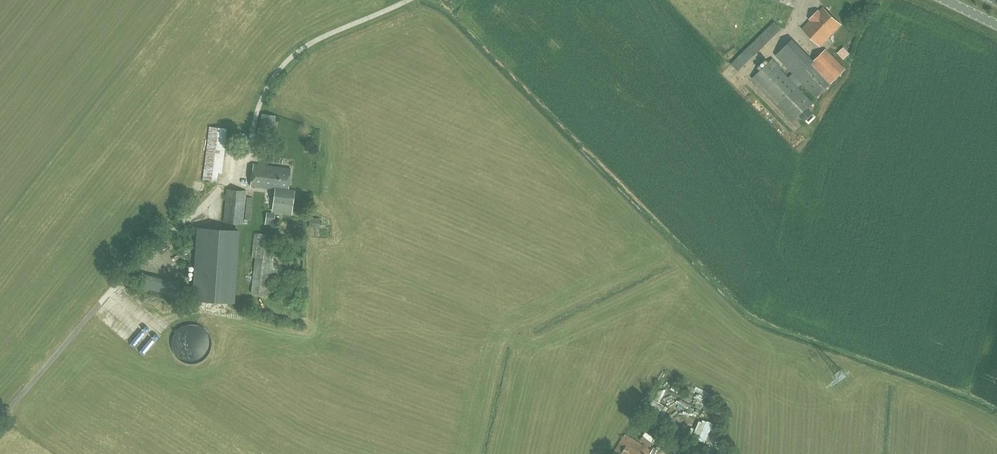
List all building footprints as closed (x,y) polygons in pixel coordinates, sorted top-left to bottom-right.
[(841,24),(824,7),(824,8),(820,11),(819,10),(810,19),(812,20),(803,29),(820,46),(841,24)] [(784,28),(776,20),(732,63),(740,71),(784,28)] [(793,121),(846,68),(827,48),(815,60),(794,39),(776,55),(793,73),(788,78),(771,60),(752,77),(793,121)] [(846,59),(853,55),(849,47),(842,50),(846,59)] [(273,136),(276,116),(262,114),(259,134),(273,136)] [(222,173),(227,129),(210,127),(204,181),(218,183),(219,173),(222,173)] [(292,212),(294,191),(288,190),(291,168),(254,164),(251,186),(275,189),(273,209),(292,212)] [(247,191),(226,189),(224,223),(244,225),(247,191)] [(274,226),(276,214),(267,213),(266,225),(274,226)] [(311,215),(309,225),(319,227),(321,217),(311,215)] [(234,302),(238,231),(199,229),(195,300),(234,302)] [(256,258),(272,260),(274,235),(259,233),(256,258)] [(251,285),(271,285),(272,260),(253,259),(251,285)] [(211,343),(211,339),(210,335),(208,332),(206,330),(204,327),(199,325),(196,324),(192,323),(189,323),(185,324),(181,326),(178,328),(176,331),(174,333),(172,336),(171,340),(171,344),(172,348),(174,353),(176,356),(178,358),(182,361),(186,362),(190,363),(193,363),(197,362),(201,361),(204,358),(207,355),(209,351),(211,347),(211,343)] [(651,450),(625,434),(612,453),(649,453),(651,450)]
